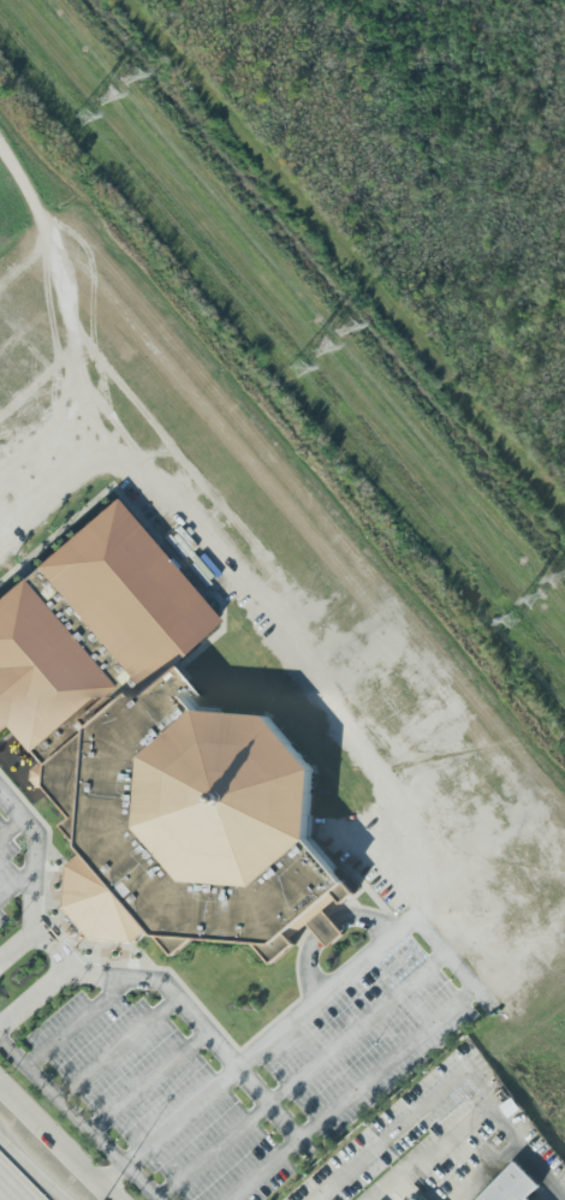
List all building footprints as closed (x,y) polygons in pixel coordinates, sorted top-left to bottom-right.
[(198,711),(162,665),(214,625),(116,501),(0,592),(0,734),(1,734),(12,725),(43,764),(34,772),(71,819),(63,825),(86,853),(71,864),(69,907),(95,940),(137,942),(153,930),(174,957),(196,940),(256,943),(270,961),(313,928),(328,947),(345,934),(327,912),(352,892),(311,838),(314,770),(271,715),(198,711)] [(528,1198),(540,1186),(516,1161),(477,1199),(530,1199),(528,1198)]
